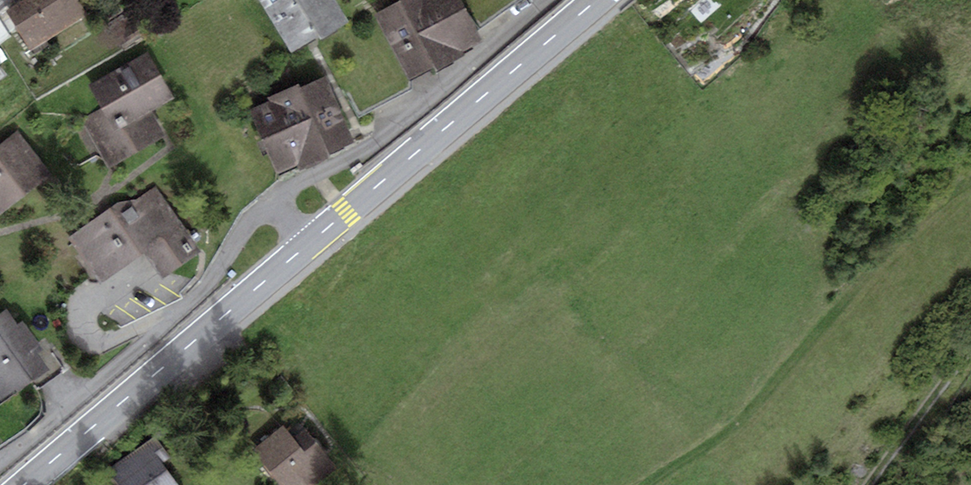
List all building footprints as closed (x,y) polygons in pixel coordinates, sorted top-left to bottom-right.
[(78,0),(20,0),(4,10),(29,49),(86,14),(78,0)] [(292,54),(320,37),(321,40),(350,23),(336,0),(259,0),(292,54)] [(372,15),(377,22),(407,81),(431,69),(433,73),(463,57),(461,53),(482,42),(460,0),(400,0),(372,15)] [(482,24),(516,0),(466,0),(482,24)] [(174,97),(147,50),(87,84),(101,108),(80,120),(107,168),(165,135),(151,110),(174,97)] [(269,102),(248,111),(277,176),(298,166),(300,171),(332,157),(330,153),(354,143),(326,78),(302,88),(300,84),(267,98),(269,102)] [(18,130),(0,144),(0,215),(52,175),(18,130)] [(202,251),(155,184),(133,200),(116,203),(67,237),(98,282),(142,252),(161,279),(202,251)] [(0,313),(0,405),(49,370),(37,353),(43,348),(23,320),(17,324),(6,309),(0,313)] [(284,427),(254,450),(280,484),(317,484),(337,470),(305,428),(292,438),(284,427)] [(156,436),(109,469),(120,484),(179,484),(163,463),(171,457),(156,436)]
